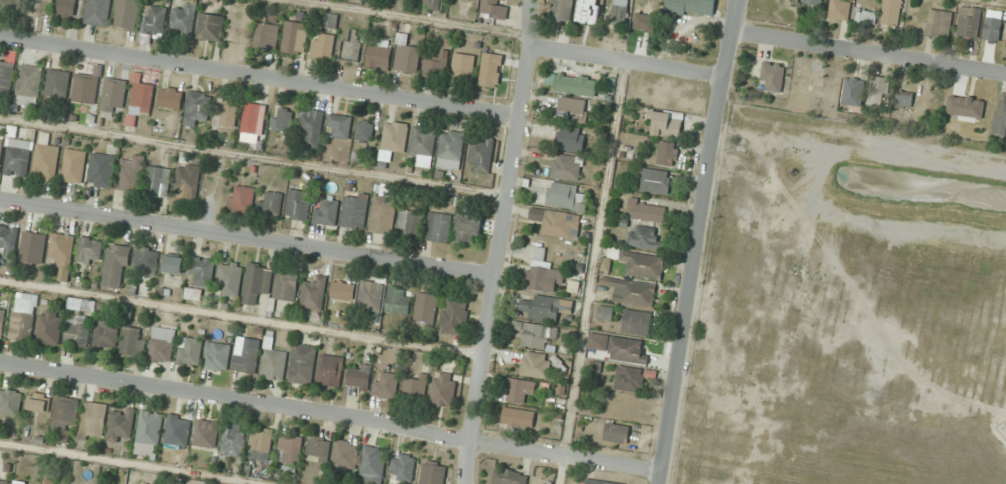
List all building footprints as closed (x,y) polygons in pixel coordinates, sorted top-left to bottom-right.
[(4,9),(24,9),(24,0),(4,0),(4,9)] [(32,14),(49,19),(54,0),(36,0),(32,14)] [(75,19),(78,0),(60,0),(58,16),(75,19)] [(109,27),(112,0),(88,0),(85,23),(109,27)] [(139,28),(138,0),(116,0),(118,30),(139,28)] [(423,8),(444,11),(446,0),(424,0),(423,8)] [(507,19),(509,6),(505,5),(506,0),(483,0),(481,16),(507,19)] [(551,19),(570,22),(573,0),(553,0),(551,19)] [(576,22),(598,24),(600,0),(578,0),(576,22)] [(611,24),(626,26),(629,0),(614,0),(611,24)] [(665,11),(713,18),(716,0),(666,0),(665,11)] [(849,20),(851,0),(830,0),(828,18),(849,20)] [(897,26),(902,0),(885,0),(880,23),(897,26)] [(184,10),(177,7),(169,32),(189,38),(199,7),(186,3),(184,10)] [(163,37),(168,9),(146,5),(141,33),(163,37)] [(982,10),(962,5),(956,34),(976,39),(982,10)] [(876,14),(857,9),(855,19),(874,24),(876,14)] [(925,35),(948,39),(953,13),(930,9),(925,35)] [(221,43),(225,17),(202,13),(197,38),(221,43)] [(336,28),(336,16),(326,16),(326,28),(336,28)] [(276,52),(281,26),(258,21),(253,47),(276,52)] [(307,22),(285,21),(284,54),(306,55),(307,22)] [(360,60),(361,31),(348,30),(348,39),(341,39),(340,60),(360,60)] [(311,59),(331,63),(336,36),(316,33),(311,59)] [(388,71),(393,49),(370,44),(365,66),(388,71)] [(394,71),(417,75),(422,49),(399,45),(394,71)] [(503,55),(484,52),(479,86),(499,88),(503,55)] [(453,80),(474,80),(474,54),(453,54),(453,80)] [(444,81),(448,59),(426,55),(422,76),(444,81)] [(13,95),(16,63),(0,62),(0,93),(13,95)] [(782,93),(785,65),(763,62),(760,80),(766,81),(765,91),(782,93)] [(44,68),(22,64),(16,104),(38,107),(44,68)] [(47,96),(68,97),(71,71),(49,69),(47,96)] [(97,104),(99,76),(77,74),(74,102),(97,104)] [(555,92),(596,96),(598,78),(557,74),(555,92)] [(882,110),(886,78),(872,76),(868,108),(882,110)] [(861,107),(864,80),(844,77),(840,105),(861,107)] [(129,114),(151,117),(155,83),(134,80),(129,114)] [(126,82),(105,82),(105,107),(126,107),(126,82)] [(183,108),(183,88),(161,88),(161,108),(183,108)] [(914,93),(897,91),(895,106),(911,108),(914,93)] [(187,121),(210,122),(211,93),(188,92),(187,121)] [(995,96),(995,135),(1005,135),(1005,128),(1005,96),(995,96)] [(587,101),(561,97),(557,120),(583,124),(587,101)] [(215,126),(236,129),(239,101),(219,98),(215,126)] [(268,106),(247,103),(241,141),(262,145),(268,106)] [(272,130),(292,132),(294,110),(274,108),(272,130)] [(654,121),(652,134),(679,139),(683,114),(650,108),(648,120),(654,121)] [(306,137),(306,149),(322,149),(322,111),(302,111),(302,137),(306,137)] [(353,116),(330,114),(327,136),(350,138),(353,116)] [(374,121),(357,121),(357,141),(374,141),(374,121)] [(409,123),(385,121),(382,150),(406,153),(409,123)] [(588,133),(562,124),(555,145),(580,154),(588,133)] [(435,128),(412,128),(412,157),(435,157),(435,128)] [(461,170),(465,132),(443,130),(438,167),(461,170)] [(495,141),(474,137),(468,169),(489,173),(495,141)] [(27,178),(33,141),(11,138),(5,174),(27,178)] [(675,166),(675,142),(658,142),(658,166),(675,166)] [(33,177),(56,181),(61,146),(38,143),(33,177)] [(87,151),(67,149),(63,181),(84,183),(87,151)] [(92,186),(113,186),(114,154),(92,154),(92,186)] [(582,157),(554,154),(551,177),(580,180),(582,157)] [(145,156),(134,155),(133,161),(122,160),(118,192),(140,195),(145,156)] [(179,200),(199,200),(199,165),(179,165),(179,200)] [(148,197),(170,197),(170,167),(148,167),(148,197)] [(669,194),(671,172),(644,168),(641,191),(669,194)] [(546,205),(585,211),(586,204),(576,203),(578,186),(550,182),(546,205)] [(228,211),(255,211),(255,187),(236,187),(236,193),(228,193),(228,211)] [(285,218),(308,221),(312,192),(290,189),(285,218)] [(281,216),(283,193),(265,192),(263,214),(281,216)] [(341,226),(365,230),(370,196),(346,193),(341,226)] [(370,231),(392,235),(398,198),(375,195),(370,231)] [(337,226),(340,202),(317,199),(314,223),(337,226)] [(667,205),(629,200),(627,218),(664,223),(667,205)] [(417,238),(424,214),(404,208),(397,232),(417,238)] [(578,238),(581,215),(531,209),(530,220),(541,221),(540,233),(578,238)] [(450,243),(453,215),(430,212),(427,240),(450,243)] [(474,243),(474,236),(482,236),(482,215),(456,215),(456,243),(474,243)] [(658,252),(662,240),(655,238),(657,231),(633,224),(626,243),(658,252)] [(0,226),(0,247),(5,247),(5,258),(16,258),(18,226),(0,226)] [(42,265),(48,235),(25,231),(19,260),(42,265)] [(76,236),(53,233),(50,257),(59,258),(56,281),(70,283),(76,236)] [(78,263),(101,265),(104,240),(80,237),(78,263)] [(124,290),(130,247),(108,244),(103,287),(124,290)] [(556,292),(559,268),(544,266),(547,248),(532,246),(526,288),(556,292)] [(158,275),(159,249),(136,248),(135,274),(158,275)] [(664,257),(610,249),(608,258),(602,257),(600,271),(610,272),(612,259),(628,261),(626,275),(661,280),(664,257)] [(185,257),(166,255),(164,272),(183,275),(185,257)] [(188,281),(210,287),(217,260),(195,255),(188,281)] [(243,264),(221,262),(217,294),(239,296),(243,264)] [(274,267),(249,264),(244,304),(257,306),(259,295),(270,296),(274,267)] [(300,274),(278,271),(274,299),(297,302),(300,274)] [(322,311),(328,276),(317,275),(316,284),(305,282),(301,307),(322,311)] [(611,302),(653,308),(656,284),(614,279),(611,302)] [(384,283),(362,282),(362,284),(332,282),(331,299),(361,300),(361,310),(382,311),(384,283)] [(384,323),(394,324),(395,312),(409,315),(413,290),(390,286),(384,323)] [(203,300),(203,289),(186,289),(186,300),(203,300)] [(531,321),(538,316),(545,326),(564,312),(553,296),(547,300),(541,291),(521,306),(531,321)] [(415,322),(435,324),(439,295),(419,292),(415,322)] [(96,301),(70,298),(69,310),(95,312),(96,301)] [(467,335),(469,299),(445,298),(443,333),(467,335)] [(598,322),(614,322),(614,306),(598,306),(598,322)] [(64,313),(42,309),(37,342),(59,345),(64,313)] [(652,313),(624,309),(621,332),(649,336),(652,313)] [(10,339),(31,341),(34,313),(13,311),(10,339)] [(66,345),(89,346),(90,317),(67,316),(66,345)] [(116,349),(119,324),(97,321),(94,347),(116,349)] [(521,345),(549,350),(550,339),(556,340),(558,328),(515,321),(514,329),(524,331),(521,345)] [(121,354),(144,356),(146,329),(123,327),(121,354)] [(173,363),(175,329),(153,327),(151,361),(173,363)] [(641,352),(642,340),(611,337),(609,359),(647,363),(649,352),(641,352)] [(202,339),(180,338),(178,365),(200,366),(202,339)] [(205,369),(228,371),(231,344),(207,342),(205,369)] [(290,382),(312,385),(317,346),(294,344),(290,382)] [(234,372),(257,374),(259,347),(236,346),(234,372)] [(263,379),(285,380),(287,351),(264,349),(263,379)] [(552,355),(524,352),(521,375),(549,379),(552,355)] [(345,358),(323,354),(319,384),(341,387),(345,358)] [(361,370),(350,368),(347,387),(369,390),(373,365),(362,364),(361,370)] [(616,389),(643,391),(645,368),(617,366),(616,389)] [(451,407),(459,377),(438,371),(430,402),(451,407)] [(398,397),(398,373),(381,373),(381,381),(374,381),(374,397),(398,397)] [(405,378),(404,398),(426,399),(427,375),(419,374),(418,379),(405,378)] [(536,381),(508,379),(506,401),(525,403),(526,394),(535,395),(536,381)] [(0,389),(0,393),(0,414),(20,416),(23,391),(0,389)] [(48,412),(51,395),(30,392),(27,409),(48,412)] [(77,399),(56,396),(52,428),(63,430),(61,441),(72,442),(77,399)] [(108,404),(85,401),(79,439),(89,441),(90,434),(103,436),(108,404)] [(536,413),(505,407),(502,423),(533,429),(536,413)] [(111,411),(108,441),(120,443),(121,436),(132,437),(135,409),(125,408),(124,412),(111,411)] [(157,456),(164,413),(141,410),(134,453),(157,456)] [(192,418),(169,414),(165,434),(188,438),(192,418)] [(193,445),(215,449),(220,422),(198,418),(193,445)] [(628,443),(630,425),(606,422),(604,440),(628,443)] [(243,458),(246,426),(225,424),(222,456),(243,458)] [(270,458),(273,429),(252,427),(249,456),(270,458)] [(301,464),(302,436),(280,435),(279,463),(301,464)] [(328,461),(332,440),(310,436),(307,458),(328,461)] [(335,473),(357,473),(357,442),(335,442),(335,473)] [(387,448),(365,446),(361,483),(383,483),(387,448)] [(392,479),(414,481),(415,455),(393,454),(392,479)] [(447,464),(424,461),(421,483),(445,483),(447,464)] [(528,471),(494,470),(494,483),(527,483),(528,471)]
